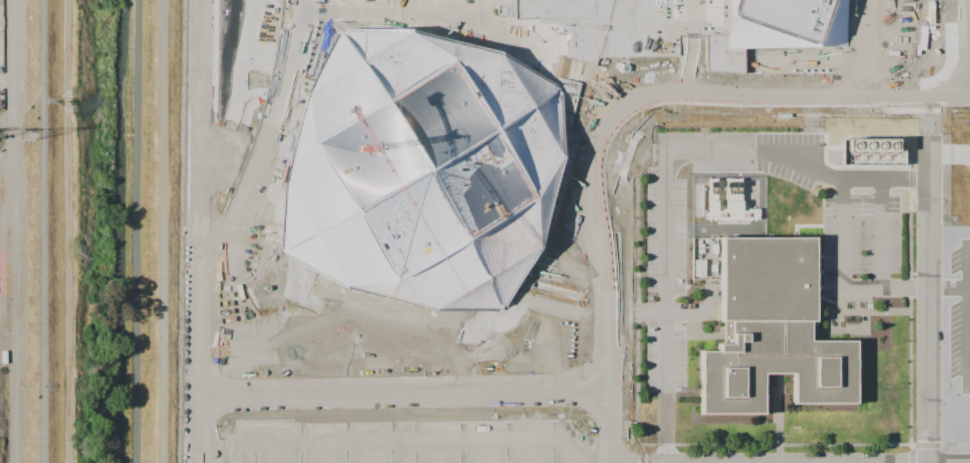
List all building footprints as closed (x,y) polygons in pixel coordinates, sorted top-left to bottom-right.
[(726,52),(725,0),(845,0),(847,48),(726,52)] [(282,257),(281,183),(303,93),(340,34),(410,30),(498,54),(558,92),(559,156),(534,251),(502,312),(432,311),(400,303),(345,289),(282,257)] [(896,138),(846,138),(847,152),(896,152),(896,138)] [(725,240),(819,240),(819,324),(815,324),(815,342),(862,342),(862,408),(795,408),(795,377),(768,377),(768,417),(704,417),(704,354),(718,353),(718,347),(734,347),(734,324),(725,324),(725,240)]
